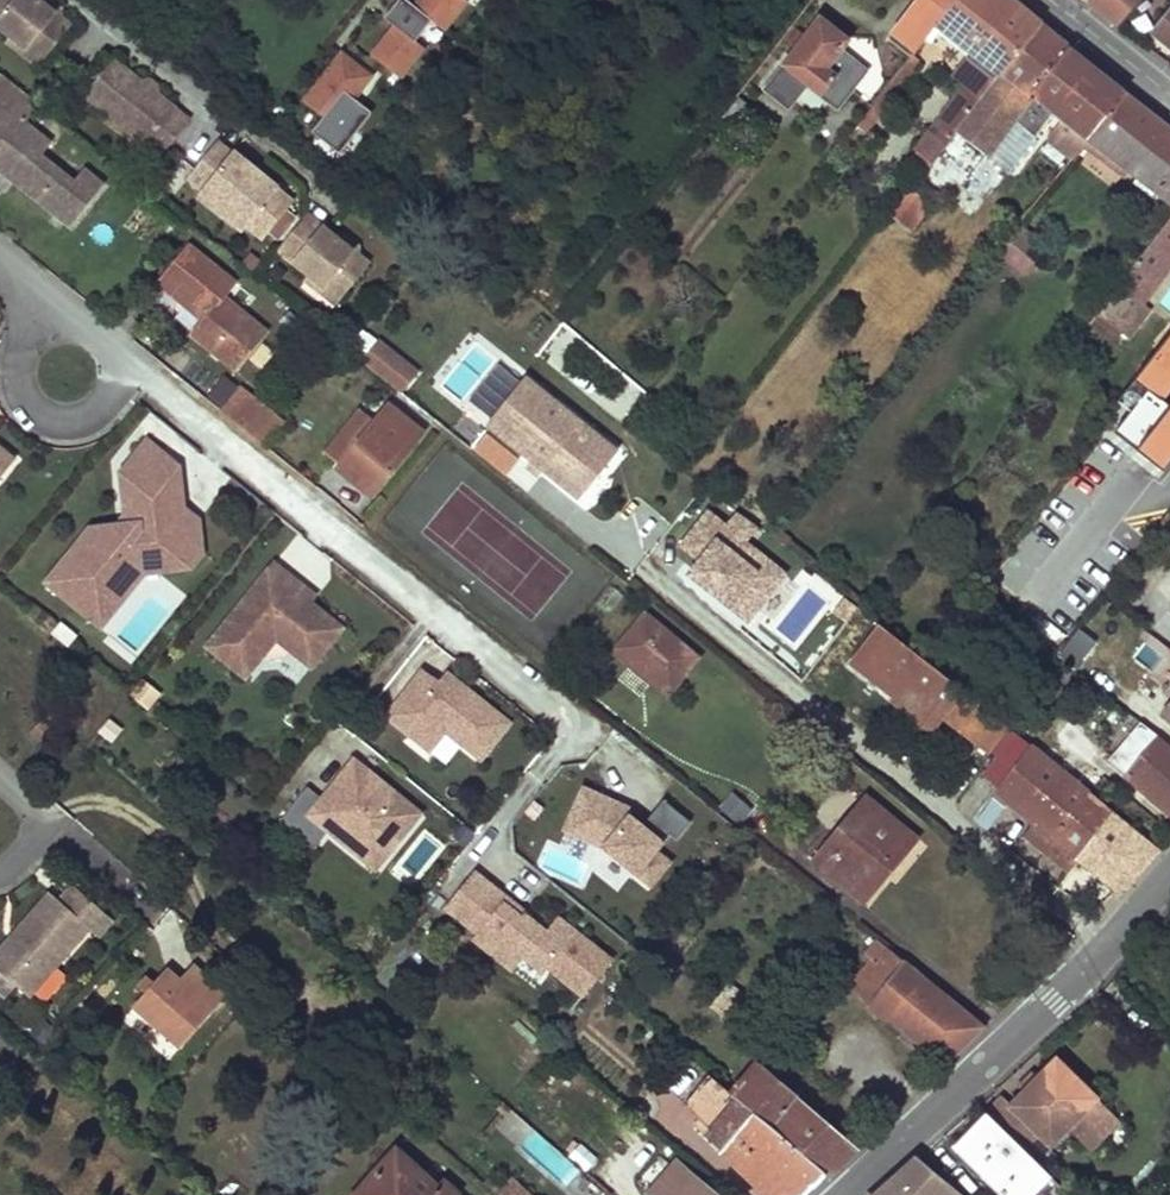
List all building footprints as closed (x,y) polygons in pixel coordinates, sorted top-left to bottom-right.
[(36,0),(0,0),(0,27),(28,50),(34,43),(49,54),(70,28),(60,20),(37,1),(36,0)] [(37,1),(60,20),(62,7),(53,0),(38,0),(37,1)] [(414,2),(411,0),(395,0),(390,7),(400,15),(371,51),(399,74),(423,44),(415,38),(431,17),(443,27),(465,0),(416,0),(414,2)] [(900,26),(889,40),(911,56),(911,55),(936,24),(955,0),(920,0),(900,26)] [(973,52),(1002,75),(1041,24),(1011,0),(955,0),(936,24),(973,52)] [(1089,3),(1119,26),(1140,0),(1092,0),(1089,3)] [(1152,32),(1169,47),(1169,10),(1152,32)] [(788,107),(806,84),(837,107),(865,71),(851,60),(839,51),(846,41),(820,21),(806,39),(798,50),(766,90),(788,107)] [(1062,119),(1048,137),(1074,158),(1089,140),(1127,92),(1041,24),(1002,75),(999,78),(984,98),(957,133),(987,155),(1013,120),(1036,138),(1056,114),(1062,119)] [(798,32),(789,43),(798,50),(806,39),(798,32)] [(49,54),(34,43),(28,50),(43,62),(49,54)] [(339,149),(371,109),(353,95),(370,73),(342,50),(303,97),(323,113),(311,127),(339,149)] [(973,52),(955,75),(966,84),(984,98),(999,78),(1002,75),(973,52)] [(859,124),(868,131),(920,62),(911,55),(911,56),(859,124)] [(136,79),(112,59),(83,95),(158,154),(187,120),(159,97),(136,79)] [(72,226),(104,187),(83,170),(73,183),(40,157),(50,144),(25,123),(40,105),(2,75),(0,77),(0,169),(72,226)] [(159,84),(151,77),(136,79),(159,97),(159,84)] [(948,122),(937,136),(947,144),(957,133),(984,98),(966,84),(941,116),(948,122)] [(1169,204),(1169,126),(1160,118),(1156,123),(1146,115),(1150,111),(1127,92),(1089,140),(1169,204)] [(723,119),(733,127),(749,107),(739,99),(723,119)] [(1150,111),(1146,115),(1156,123),(1160,118),(1150,111)] [(915,150),(932,164),(947,144),(937,136),(930,130),(915,150)] [(243,164),(218,144),(189,178),(264,239),(270,231),(278,222),(292,205),(267,184),(243,164)] [(981,160),(950,200),(972,216),(1002,176),(981,160)] [(256,162),(243,164),(267,184),(266,170),(256,162)] [(152,189),(159,181),(146,170),(139,179),(152,189)] [(922,179),(913,190),(933,205),(942,195),(922,179)] [(893,215),(913,231),(933,205),(913,190),(893,215)] [(369,265),(309,216),(280,251),(326,289),(333,281),(347,292),(369,265)] [(1138,261),(1162,281),(1169,271),(1169,221),(1138,261)] [(285,228),(278,222),(270,231),(277,237),(285,228)] [(996,254),(1024,275),(1034,262),(1022,253),(1033,239),(1018,227),(996,254)] [(235,284),(190,248),(164,279),(208,315),(204,320),(192,334),(236,370),(266,333),(224,298),(235,284)] [(254,271),(262,262),(249,252),(242,261),(254,271)] [(277,283),(286,272),(275,263),(266,274),(277,283)] [(164,279),(160,284),(204,320),(208,315),(164,279)] [(347,292),(333,281),(326,289),(340,300),(347,292)] [(1131,295),(1119,286),(1097,313),(1128,338),(1150,310),(1131,295)] [(1150,361),(1103,422),(1117,433),(1128,436),(1132,423),(1128,420),(1134,413),(1145,421),(1169,389),(1169,336),(1150,361)] [(378,341),(359,366),(403,398),(421,372),(378,341)] [(487,425),(580,500),(617,454),(525,379),(487,425)] [(221,411),(234,422),(255,396),(242,386),(221,411)] [(234,422),(252,436),(253,434),(272,413),(273,411),(255,396),(234,422)] [(338,466),(374,496),(423,436),(387,406),(357,443),(341,463),(338,466)] [(285,424),(272,413),(253,434),(267,446),(285,424)] [(344,432),(328,452),(341,463),(357,443),(344,432)] [(161,448),(146,436),(135,451),(161,448)] [(15,461),(0,448),(0,479),(15,461)] [(161,448),(135,451),(121,468),(121,473),(180,468),(179,464),(161,448)] [(184,509),(180,468),(121,473),(125,515),(130,514),(131,527),(117,529),(117,524),(89,527),(91,544),(76,561),(67,554),(45,580),(89,616),(123,574),(144,573),(143,561),(175,558),(188,568),(201,553),(198,521),(167,524),(166,511),(184,509)] [(198,521),(184,509),(166,511),(167,524),(198,521)] [(130,514),(125,515),(117,524),(117,529),(131,527),(130,514)] [(67,554),(76,561),(91,544),(89,527),(67,554)] [(777,528),(771,535),(787,546),(792,538),(777,528)] [(188,568),(175,558),(143,561),(144,573),(188,568)] [(274,563),(209,646),(247,676),(266,652),(277,638),(292,649),(312,666),(343,627),(312,603),(298,592),(303,586),(274,563)] [(89,616),(100,625),(144,573),(123,574),(89,616)] [(312,603),(317,597),(303,586),(298,592),(312,603)] [(618,649),(670,692),(697,658),(645,615),(618,649)] [(745,616),(736,628),(747,637),(757,625),(745,616)] [(1007,726),(1000,720),(990,712),(980,704),(965,692),(920,657),(919,656),(910,648),(900,640),(899,641),(881,626),(852,662),(898,698),(904,690),(941,719),(944,715),(953,705),(964,713),(968,708),(973,711),(960,728),(988,750),(1007,726)] [(1076,630),(1055,659),(1074,672),(1095,644),(1076,630)] [(60,642),(76,655),(84,644),(69,631),(60,642)] [(782,661),(791,650),(771,633),(762,645),(782,661)] [(1151,633),(1144,643),(1164,658),(1169,650),(1169,648),(1151,633)] [(266,652),(273,658),(286,656),(292,649),(277,638),(266,652)] [(618,649),(614,654),(666,696),(670,692),(618,649)] [(1116,668),(1102,685),(1112,694),(1126,676),(1116,668)] [(510,724),(473,694),(469,699),(460,692),(464,687),(447,674),(439,684),(422,671),(386,717),(429,752),(445,732),(481,760),(510,724)] [(1110,696),(1134,714),(1153,690),(1129,673),(1126,676),(1112,694),(1110,696)] [(469,699),(473,694),(464,687),(460,692),(469,699)] [(993,689),(980,704),(990,712),(1002,696),(993,689)] [(898,698),(895,702),(932,731),(941,719),(904,690),(898,698)] [(990,712),(1000,720),(1012,705),(1002,696),(990,712)] [(953,705),(944,715),(960,728),(973,711),(968,708),(964,713),(953,705)] [(1080,755),(1091,743),(1067,723),(1057,735),(1080,755)] [(1138,723),(1130,734),(1149,750),(1158,739),(1138,723)] [(1026,742),(1033,747),(1037,750),(1044,740),(1033,732),(1026,742)] [(1015,733),(1003,749),(1022,763),(1033,747),(1026,742),(1015,733)] [(1147,792),(1158,779),(1169,789),(1169,750),(1158,739),(1149,750),(1130,734),(1108,759),(1147,792)] [(1016,770),(1034,787),(1053,763),(1037,750),(1033,747),(1022,763),(1016,770)] [(328,832),(354,853),(365,840),(378,839),(392,850),(421,814),(354,760),(331,788),(334,794),(326,803),(322,799),(307,787),(279,821),(313,849),(328,832)] [(1034,787),(1016,770),(999,793),(1059,842),(1069,850),(1081,860),(1096,840),(1083,830),(1092,818),(1077,806),(1088,792),(1053,763),(1034,787)] [(1147,792),(1164,807),(1169,799),(1169,789),(1158,779),(1147,792)] [(331,788),(322,799),(326,803),(334,794),(331,788)] [(677,841),(691,823),(664,801),(643,827),(630,817),(620,812),(623,806),(584,788),(565,829),(604,848),(652,887),(670,864),(656,852),(670,835),(677,841)] [(1081,860),(1089,867),(1106,880),(1123,894),(1158,852),(1088,795),(1089,793),(1088,792),(1077,806),(1092,818),(1083,830),(1096,840),(1081,860)] [(867,797),(863,803),(873,811),(913,845),(917,839),(867,797)] [(863,803),(847,821),(857,830),(873,811),(863,803)] [(633,811),(623,806),(620,812),(630,817),(633,811)] [(742,806),(734,815),(741,821),(749,812),(742,806)] [(814,861),(854,894),(878,865),(875,863),(880,858),(893,869),(913,845),(873,811),(857,830),(847,821),(814,861)] [(375,871),(392,850),(378,839),(365,840),(354,853),(375,871)] [(1059,842),(1056,847),(1065,855),(1069,850),(1059,842)] [(878,865),(854,894),(864,903),(893,869),(880,858),(875,863),(878,865)] [(1089,867),(1085,871),(1102,885),(1106,880),(1089,867)] [(583,996),(612,961),(559,918),(548,932),(531,919),(526,915),(523,918),(505,904),(509,899),(476,872),(447,908),(479,934),(475,939),(494,955),(506,941),(523,955),(543,971),(547,967),(583,996)] [(28,997),(88,928),(98,937),(112,920),(73,885),(59,901),(51,894),(15,935),(19,939),(12,946),(8,942),(0,951),(0,972),(28,997)] [(523,918),(526,915),(531,919),(532,917),(509,899),(505,904),(523,918)] [(15,935),(8,942),(12,946),(19,939),(15,935)] [(506,941),(494,955),(512,969),(523,955),(506,941)] [(865,957),(872,963),(850,991),(946,1067),(986,1027),(877,941),(865,957)] [(227,993),(193,963),(178,980),(182,983),(191,991),(212,1009),(227,993)] [(178,1048),(212,1009),(191,991),(186,996),(177,988),(182,983),(178,980),(165,968),(153,982),(144,992),(132,1006),(178,1048)] [(144,992),(153,982),(147,977),(139,987),(144,992)] [(724,1020),(744,994),(730,981),(710,1007),(724,1020)] [(186,996),(191,991),(182,983),(177,988),(186,996)] [(256,992),(246,983),(234,997),(244,1005),(256,992)] [(41,1045),(49,1036),(35,1024),(27,1033),(41,1045)] [(666,1083),(687,1104),(709,1075),(690,1058),(666,1083)] [(987,1114),(1023,1149),(1039,1133),(1052,1146),(1068,1129),(1074,1123),(1090,1139),(1113,1114),(1057,1059),(1012,1105),(1003,1097),(987,1114)] [(735,1098),(828,1175),(831,1177),(861,1150),(798,1095),(792,1102),(764,1078),(770,1072),(763,1066),(735,1098)] [(770,1072),(764,1078),(792,1102),(798,1095),(770,1072)] [(687,1104),(686,1105),(700,1120),(726,1090),(709,1075),(687,1104)] [(727,1145),(722,1150),(768,1194),(806,1194),(828,1175),(735,1098),(726,1090),(700,1120),(727,1145)] [(500,1109),(506,1115),(511,1109),(505,1103),(500,1109)] [(1004,1194),(1005,1193),(1008,1194),(1033,1194),(1051,1176),(1023,1149),(987,1114),(955,1146),(1004,1194)] [(1074,1123),(1068,1129),(1090,1150),(1119,1120),(1113,1114),(1090,1139),(1074,1123)] [(587,1170),(597,1153),(578,1141),(567,1157),(587,1170)] [(460,1194),(445,1181),(438,1190),(397,1154),(360,1194),(459,1194),(460,1194)] [(920,1158),(878,1194),(963,1194),(920,1158)] [(650,1194),(720,1194),(679,1161),(650,1194)] [(574,1194),(596,1194),(599,1192),(582,1172),(566,1186),(574,1194)] [(1033,1194),(1045,1194),(1058,1182),(1051,1176),(1033,1194)] [(498,1194),(532,1194),(514,1179),(496,1193),(498,1194)]
